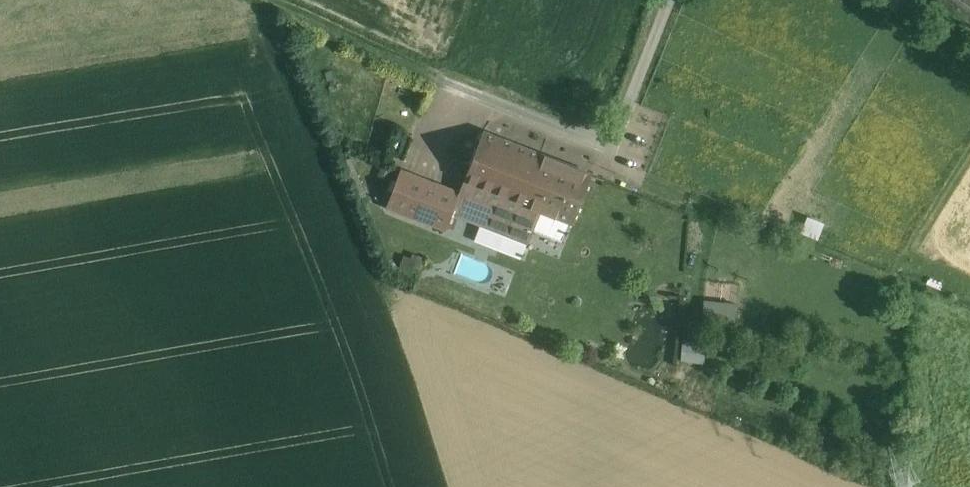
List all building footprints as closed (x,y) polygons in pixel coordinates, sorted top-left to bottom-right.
[(585,179),(483,143),(470,184),(571,220),(585,179)] [(571,220),(470,184),(459,217),(534,246),(538,233),(564,241),(571,220)] [(819,236),(824,221),(810,216),(805,231),(819,236)] [(725,313),(725,314),(736,316),(740,285),(711,281),(706,310),(725,313)] [(683,339),(683,361),(708,361),(708,339),(683,339)]
